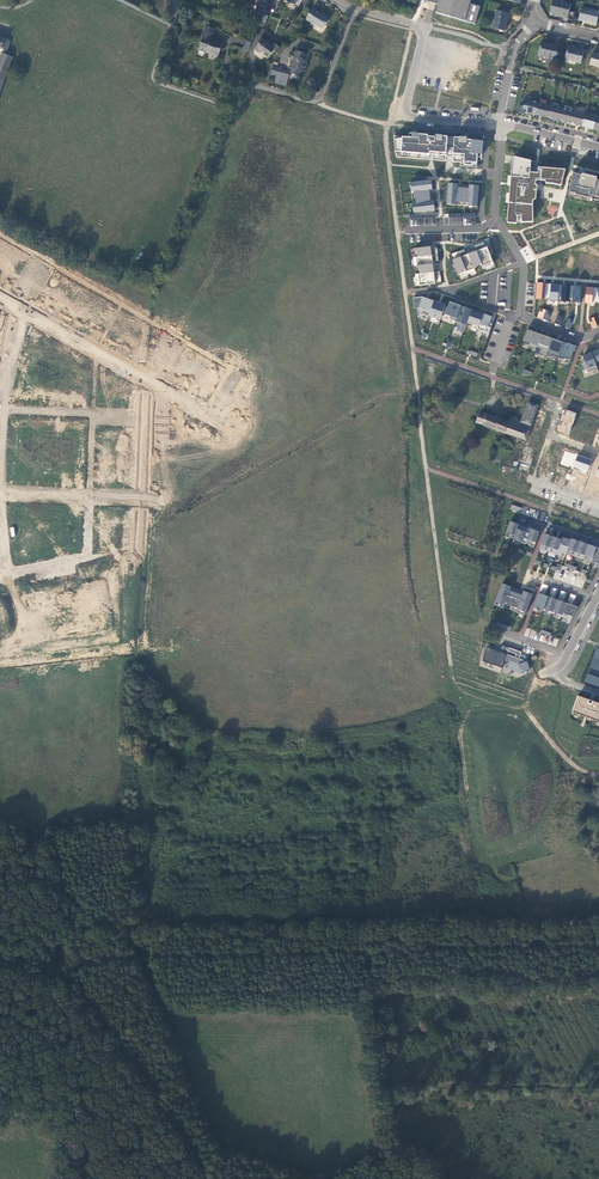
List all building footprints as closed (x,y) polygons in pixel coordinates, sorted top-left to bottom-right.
[(285,2),(295,8),(298,9),(304,0),(286,0),(285,2)] [(438,4),(435,13),(474,24),(479,7),(470,5),(471,0),(439,0),(438,4)] [(553,3),(549,16),(567,20),(570,8),(553,3)] [(311,11),(305,23),(309,25),(309,27),(312,28),(314,28),(321,32),(323,27),(325,28),(327,24),(327,21),(315,15),(316,13),(311,11)] [(581,11),(578,23),(596,28),(598,16),(598,15),(581,11)] [(496,14),(492,32),(505,34),(509,17),(496,14)] [(214,33),(205,30),(201,39),(203,40),(196,58),(203,60),(205,55),(218,60),(223,46),(210,42),(214,33)] [(3,86),(12,56),(10,55),(11,51),(7,50),(10,40),(0,37),(0,85),(3,86)] [(260,41),(257,44),(257,47),(258,47),(253,53),(258,56),(259,55),(268,62),(274,54),(278,57),(281,52),(274,46),(270,50),(266,47),(266,46),(260,41)] [(246,44),(242,52),(247,55),(250,45),(246,44)] [(558,49),(540,45),(537,59),(555,63),(558,49)] [(584,53),(567,50),(564,63),(581,66),(584,53)] [(307,58),(295,54),(290,72),(304,75),(307,63),(305,63),(307,58)] [(592,56),(589,68),(598,71),(598,57),(592,56)] [(289,76),(272,71),(270,78),(276,79),(274,86),(286,89),(289,76)] [(537,102),(524,99),(522,105),(518,105),(516,112),(521,113),(521,111),(545,117),(548,105),(537,102)] [(560,108),(548,105),(545,117),(557,120),(560,108)] [(572,111),(560,108),(557,120),(569,123),(572,111)] [(590,110),(584,109),(583,114),(580,126),(592,129),(595,117),(595,116),(589,114),(590,110)] [(580,126),(583,114),(572,111),(569,123),(580,126)] [(465,162),(478,163),(478,157),(483,157),(485,139),(448,136),(449,135),(437,134),(437,135),(429,135),(429,133),(413,132),(413,138),(394,136),(396,151),(409,153),(430,155),(430,154),(465,157),(465,162)] [(535,170),(536,162),(514,157),(512,166),(511,166),(510,185),(508,185),(508,188),(509,188),(507,221),(518,222),(519,217),(522,217),(522,221),(534,220),(534,206),(535,191),(538,182),(553,183),(562,185),(566,170),(539,168),(539,170),(535,170)] [(568,195),(576,197),(575,199),(580,201),(581,198),(587,199),(586,202),(588,203),(589,197),(598,199),(598,181),(596,180),(596,177),(573,171),(571,181),(570,181),(569,185),(570,185),(568,195)] [(413,203),(414,213),(435,211),(434,200),(431,200),(430,190),(433,190),(432,179),(410,182),(411,192),(415,192),(416,202),(413,203)] [(448,183),(447,205),(457,205),(457,202),(468,203),(468,206),(478,207),(479,186),(469,185),(469,188),(459,187),(459,184),(448,183)] [(475,223),(475,213),(463,213),(463,223),(475,223)] [(464,249),(450,253),(458,279),(476,274),(474,267),(481,265),(482,270),(494,267),(488,246),(484,247),(483,242),(474,245),(476,251),(465,254),(464,249)] [(414,273),(415,286),(441,283),(440,271),(434,272),(433,261),(438,261),(437,246),(414,248),(415,256),(413,256),(414,266),(417,266),(418,273),(414,273)] [(537,283),(536,299),(544,300),(544,298),(550,298),(550,300),(558,301),(558,299),(561,299),(561,301),(569,302),(569,300),(572,300),(572,303),(581,303),(582,287),(537,283)] [(587,287),(585,303),(592,304),(592,302),(598,302),(598,288),(587,287)] [(440,318),(445,305),(416,295),(411,309),(440,318)] [(488,334),(494,316),(448,301),(444,314),(458,319),(454,329),(464,332),(467,323),(480,327),(478,332),(484,334),(484,333),(488,334)] [(537,317),(548,321),(551,311),(540,308),(537,317)] [(554,323),(560,325),(564,316),(557,314),(554,323)] [(594,317),(588,319),(592,328),(597,326),(594,317)] [(565,327),(570,329),(573,319),(567,318),(565,327)] [(541,335),(527,330),(522,342),(529,344),(528,348),(535,350),(536,348),(541,335)] [(552,339),(541,335),(536,348),(540,350),(538,355),(545,358),(547,353),(552,339)] [(563,343),(552,339),(547,353),(558,357),(563,343)] [(577,348),(563,343),(558,357),(567,360),(567,359),(571,360),(574,352),(576,352),(577,348)] [(595,363),(591,353),(582,357),(584,360),(581,361),(582,364),(580,364),(583,371),(587,370),(588,373),(597,370),(595,363)] [(483,407),(477,422),(527,441),(541,404),(529,400),(521,421),(483,407)] [(570,435),(576,412),(563,409),(557,432),(570,435)] [(571,467),(575,453),(564,450),(560,464),(571,467)] [(576,455),(573,467),(588,471),(591,459),(576,455)] [(522,505),(519,510),(542,519),(544,513),(522,505)] [(512,523),(507,535),(534,546),(539,534),(512,523)] [(541,547),(598,569),(598,566),(598,555),(546,534),(541,547)] [(563,566),(556,564),(554,570),(583,581),(584,578),(585,574),(579,572),(574,570),(563,566)] [(509,586),(501,583),(494,601),(503,605),(503,604),(516,608),(516,609),(525,612),(531,594),(522,591),(522,592),(509,587),(509,586)] [(539,592),(549,595),(549,596),(555,598),(558,589),(542,584),(539,592)] [(561,590),(558,599),(563,601),(566,592),(561,590)] [(542,608),(547,596),(537,593),(531,610),(534,611),(536,606),(542,608)] [(567,603),(572,604),(575,595),(570,593),(567,603)] [(556,599),(547,596),(542,608),(552,612),(556,599)] [(565,603),(556,599),(552,612),(561,615),(565,603)] [(576,607),(565,603),(561,615),(560,616),(566,619),(565,622),(568,623),(576,607)] [(488,646),(483,661),(501,666),(503,660),(509,662),(507,668),(522,673),(524,669),(526,670),(529,662),(519,658),(521,651),(500,645),(499,650),(488,646)] [(585,675),(583,681),(598,687),(598,680),(585,675)] [(577,695),(571,711),(598,721),(598,703),(577,695)]
